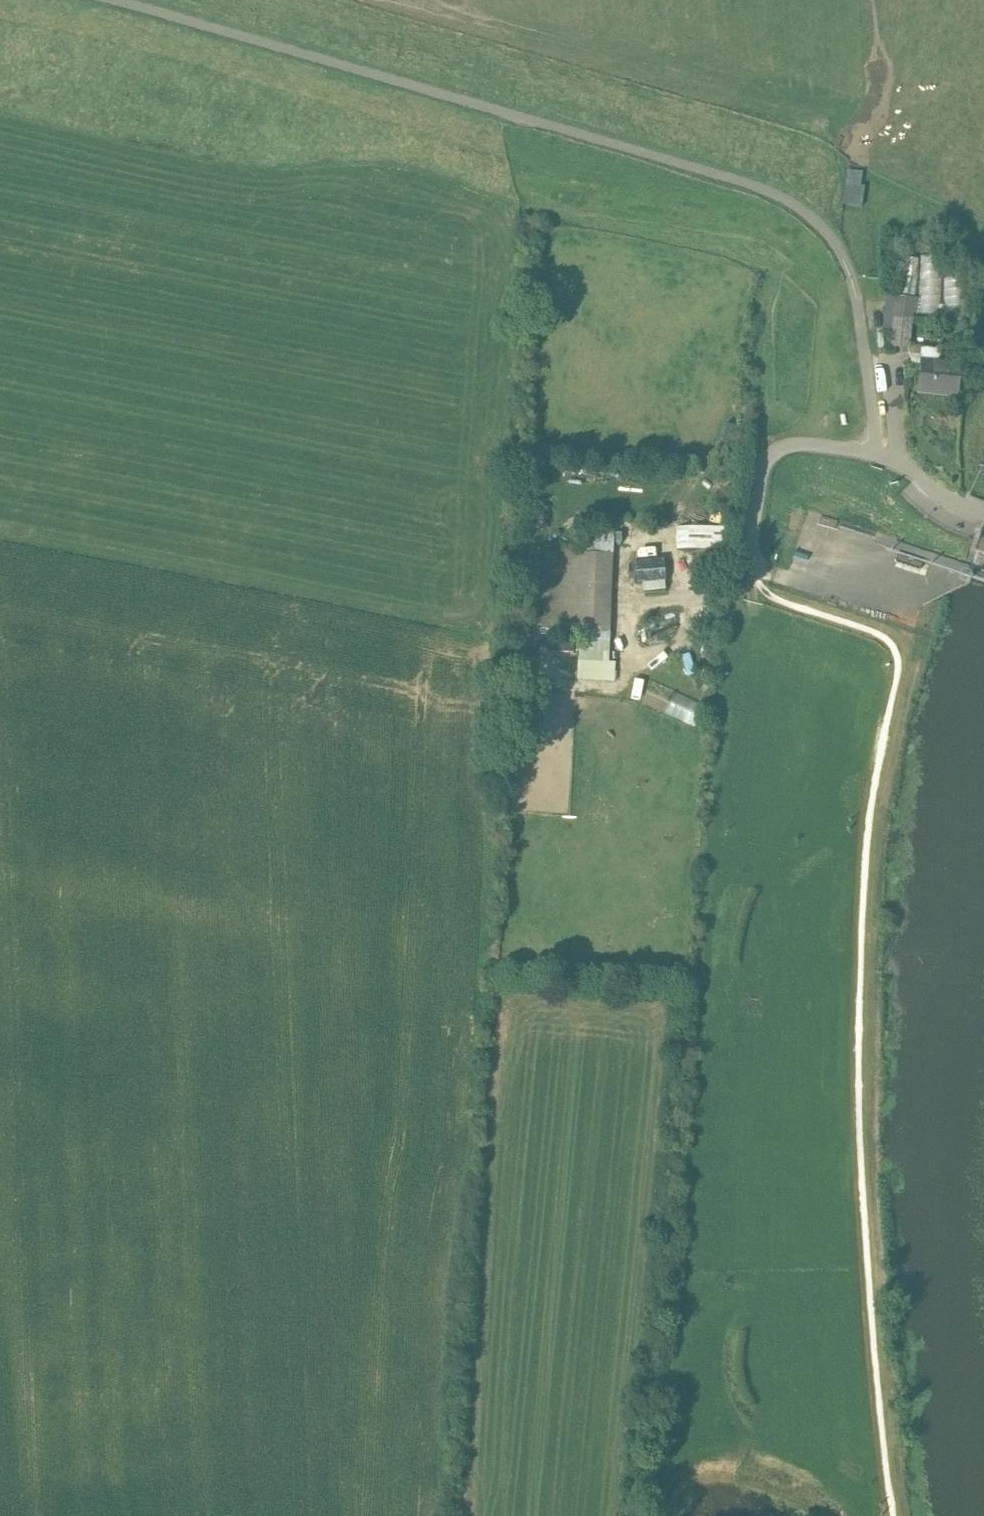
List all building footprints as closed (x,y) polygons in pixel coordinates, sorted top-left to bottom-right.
[(883,329),(894,331),(892,345),(908,347),(914,299),(887,295),(883,329)] [(922,361),(918,391),(957,395),(961,353),(942,351),(941,363),(922,361)] [(583,552),(544,551),(542,629),(559,629),(558,640),(580,640),(577,680),(614,682),(615,662),(609,662),(614,529),(584,527),(583,552)] [(980,527),(980,529),(982,529),(975,549),(973,549),(973,550),(983,554),(983,529),(980,527)] [(665,559),(635,561),(637,582),(666,580),(665,559)] [(672,691),(664,712),(697,725),(706,704),(672,691)]
